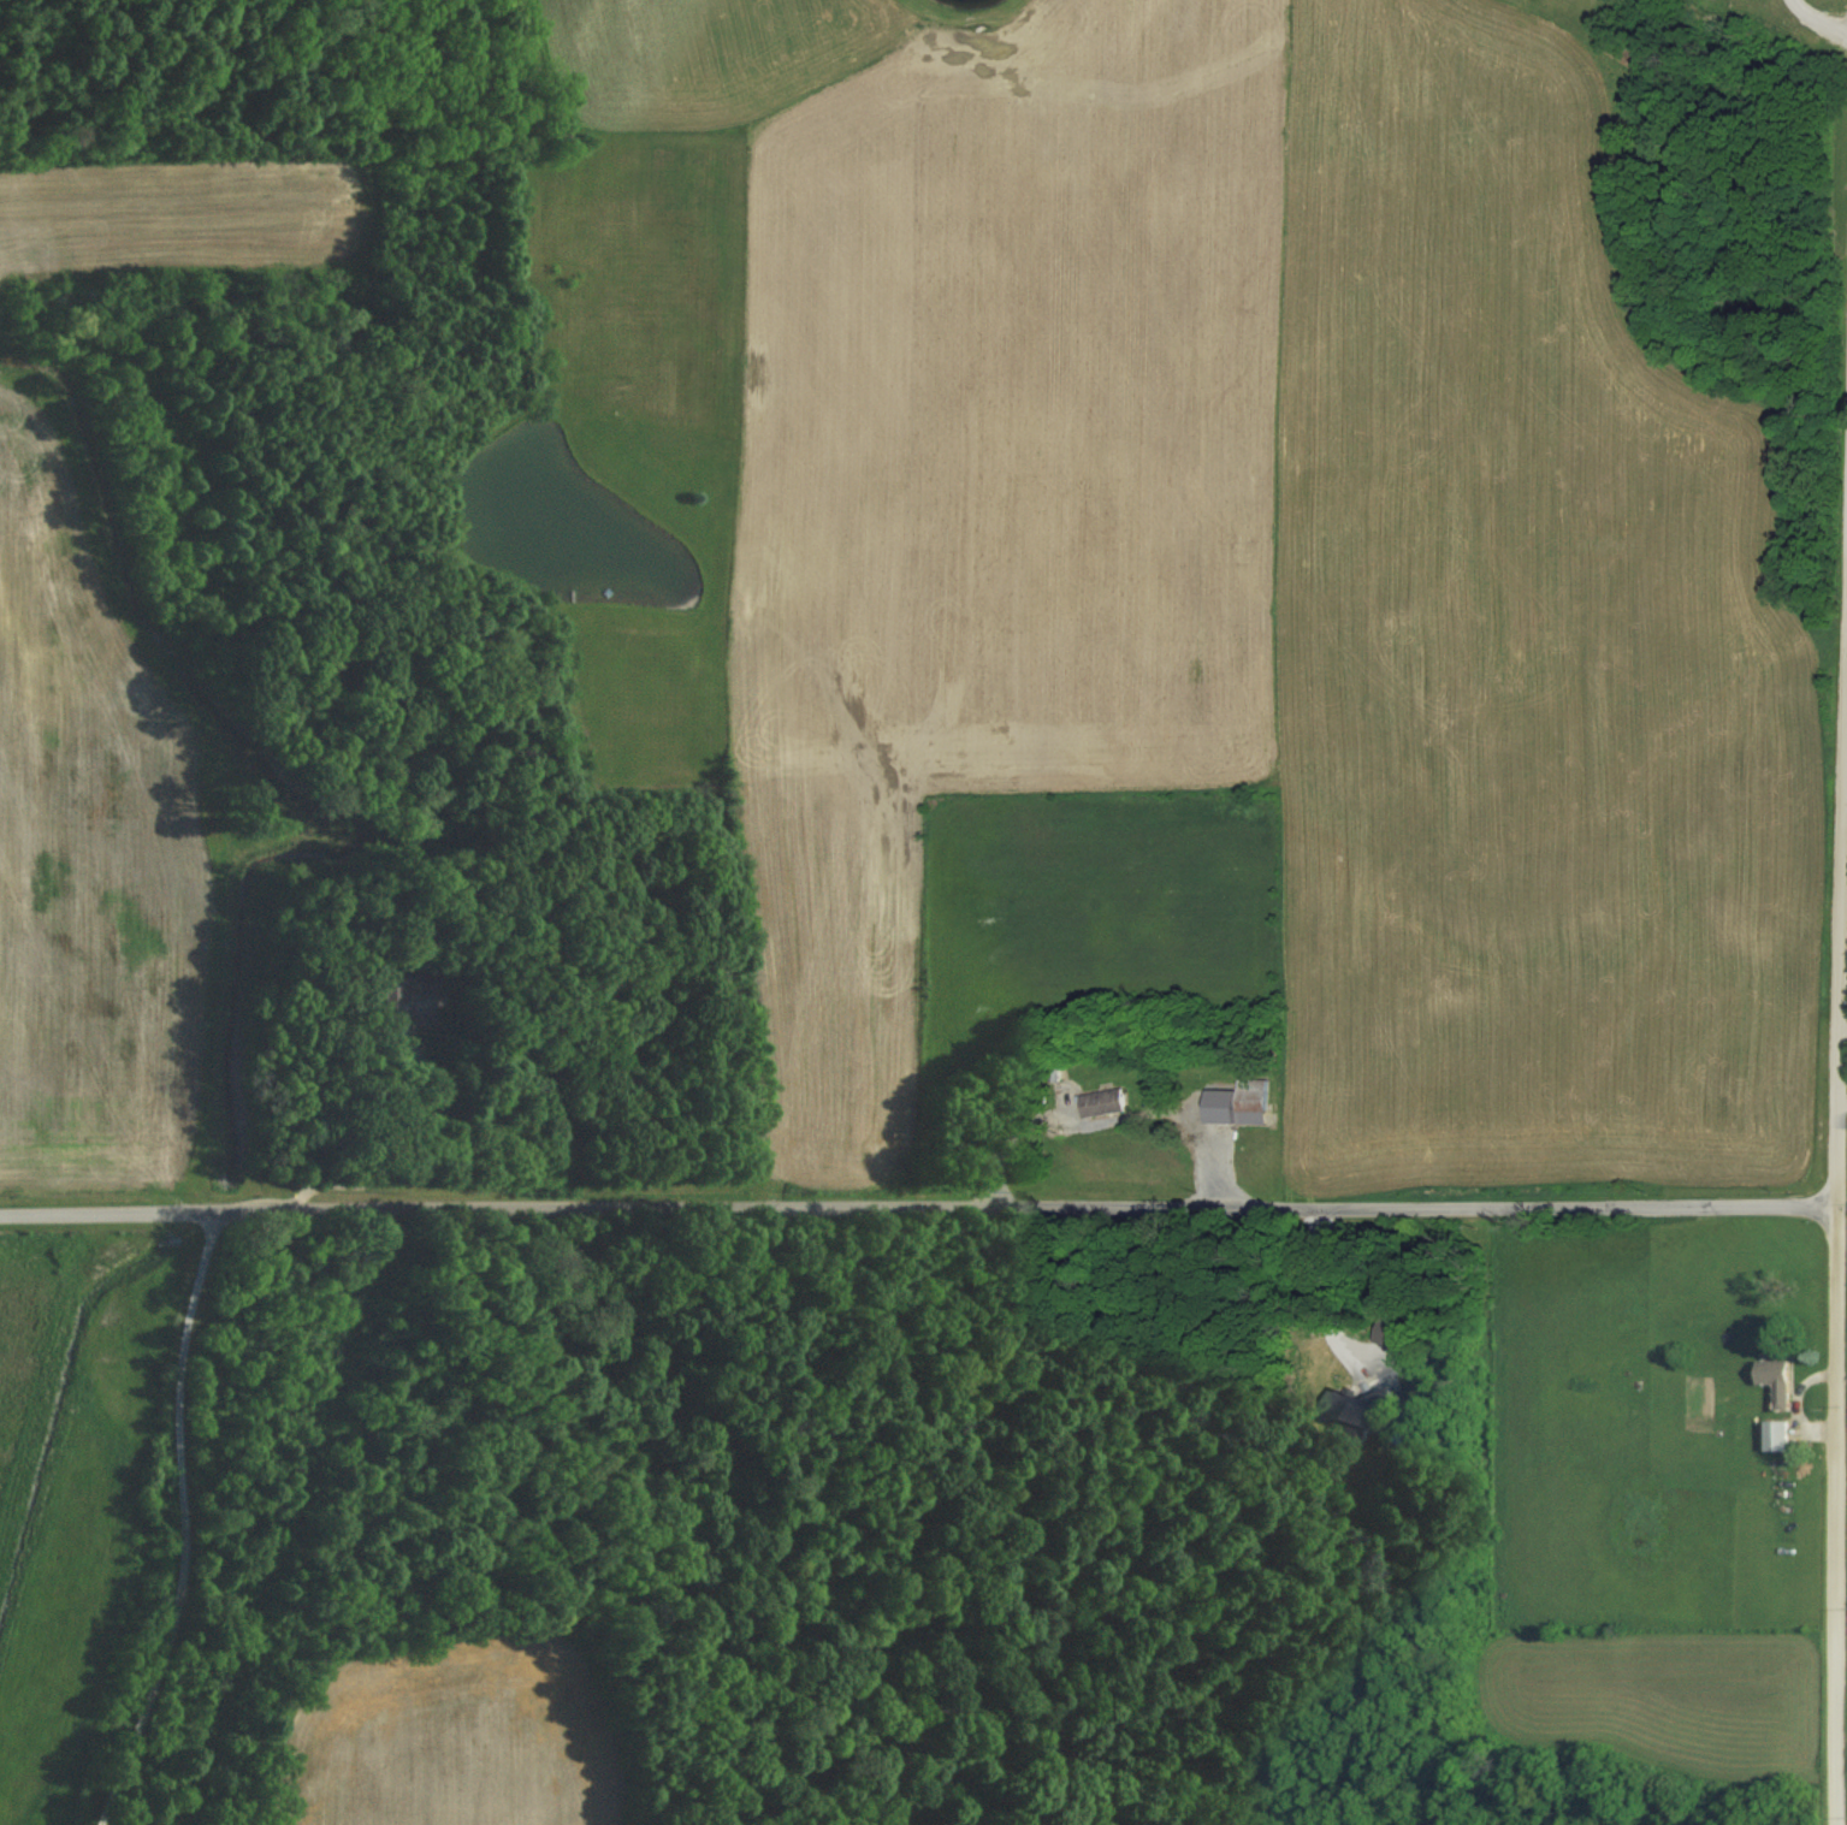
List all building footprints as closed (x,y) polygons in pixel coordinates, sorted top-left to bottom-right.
[(1267,1112),(1267,1080),(1238,1080),(1238,1112),(1267,1112)] [(1083,1121),(1126,1113),(1122,1089),(1079,1097),(1083,1121)] [(1790,1412),(1790,1363),(1759,1363),(1759,1387),(1775,1387),(1775,1412),(1790,1412)] [(1766,1423),(1766,1453),(1789,1453),(1789,1423),(1766,1423)]
